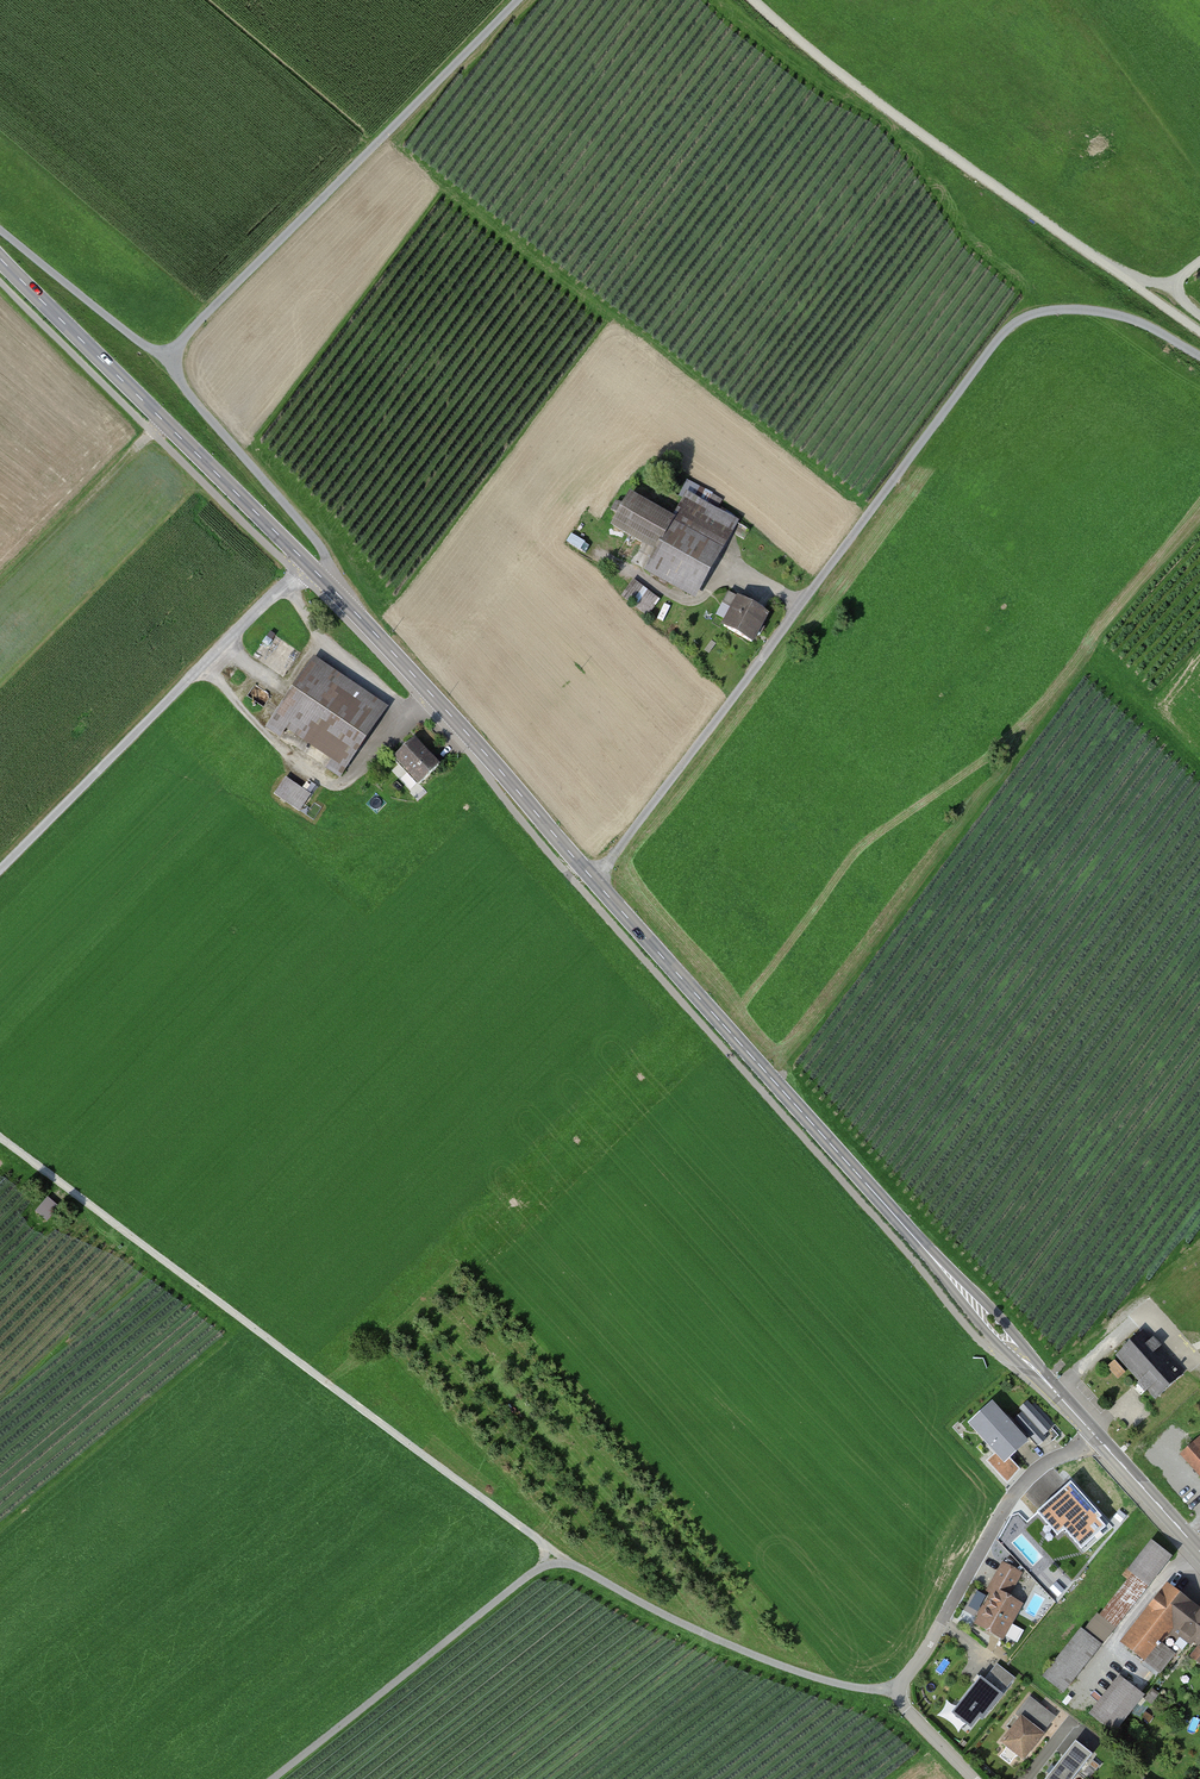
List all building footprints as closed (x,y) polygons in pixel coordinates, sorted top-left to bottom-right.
[(696,601),(725,545),(740,522),(718,509),(723,500),(695,485),(691,491),(687,489),(671,518),(626,493),(608,528),(654,553),(644,573),(696,601)] [(660,600),(633,580),(621,595),(651,615),(660,600)] [(768,617),(735,599),(718,631),(751,648),(768,617)] [(385,707),(310,658),(266,724),(341,773),(385,707)] [(438,769),(412,740),(389,761),(415,790),(438,769)] [(302,811),(313,793),(286,776),(275,794),(302,811)] [(59,1208),(48,1199),(36,1212),(48,1222),(59,1208)] [(1143,1331),(1117,1355),(1156,1397),(1182,1373),(1143,1331)] [(1115,1361),(1108,1367),(1118,1378),(1125,1372),(1115,1361)] [(1015,1420),(1037,1444),(1045,1437),(1042,1434),(1050,1426),(1028,1402),(1020,1409),(1023,1413),(1015,1420)] [(1025,1442),(992,1405),(972,1423),(997,1451),(986,1461),(994,1470),(1025,1442)] [(1182,1453),(1199,1472),(1199,1437),(1182,1453)] [(1106,1527),(1068,1485),(1037,1513),(1048,1525),(1056,1518),(1064,1526),(1062,1528),(1081,1549),(1106,1527)] [(1063,1691),(1168,1559),(1152,1547),(1132,1572),(1128,1569),(1123,1576),(1128,1580),(1097,1620),(1094,1618),(1046,1678),(1063,1691)] [(1018,1574),(1003,1566),(994,1581),(1010,1590),(1018,1574)] [(1169,1587),(1125,1642),(1161,1669),(1178,1647),(1199,1664),(1199,1611),(1169,1587)] [(1001,1637),(1019,1605),(995,1592),(977,1624),(1001,1637)] [(952,1713),(971,1727),(979,1717),(982,1719),(1013,1680),(995,1666),(984,1680),(980,1677),(952,1713)] [(1126,1681),(1097,1718),(1113,1731),(1142,1694),(1126,1681)] [(1151,1704),(1158,1693),(1153,1689),(1145,1700),(1151,1704)] [(1043,1723),(1051,1714),(1030,1697),(1016,1714),(1022,1718),(1003,1742),(1007,1745),(1005,1749),(1015,1757),(1019,1755),(1023,1758),(1042,1734),(1029,1724),(1035,1717),(1043,1723)] [(1076,1740),(1044,1778),(1072,1778),(1092,1753),(1076,1740)]
